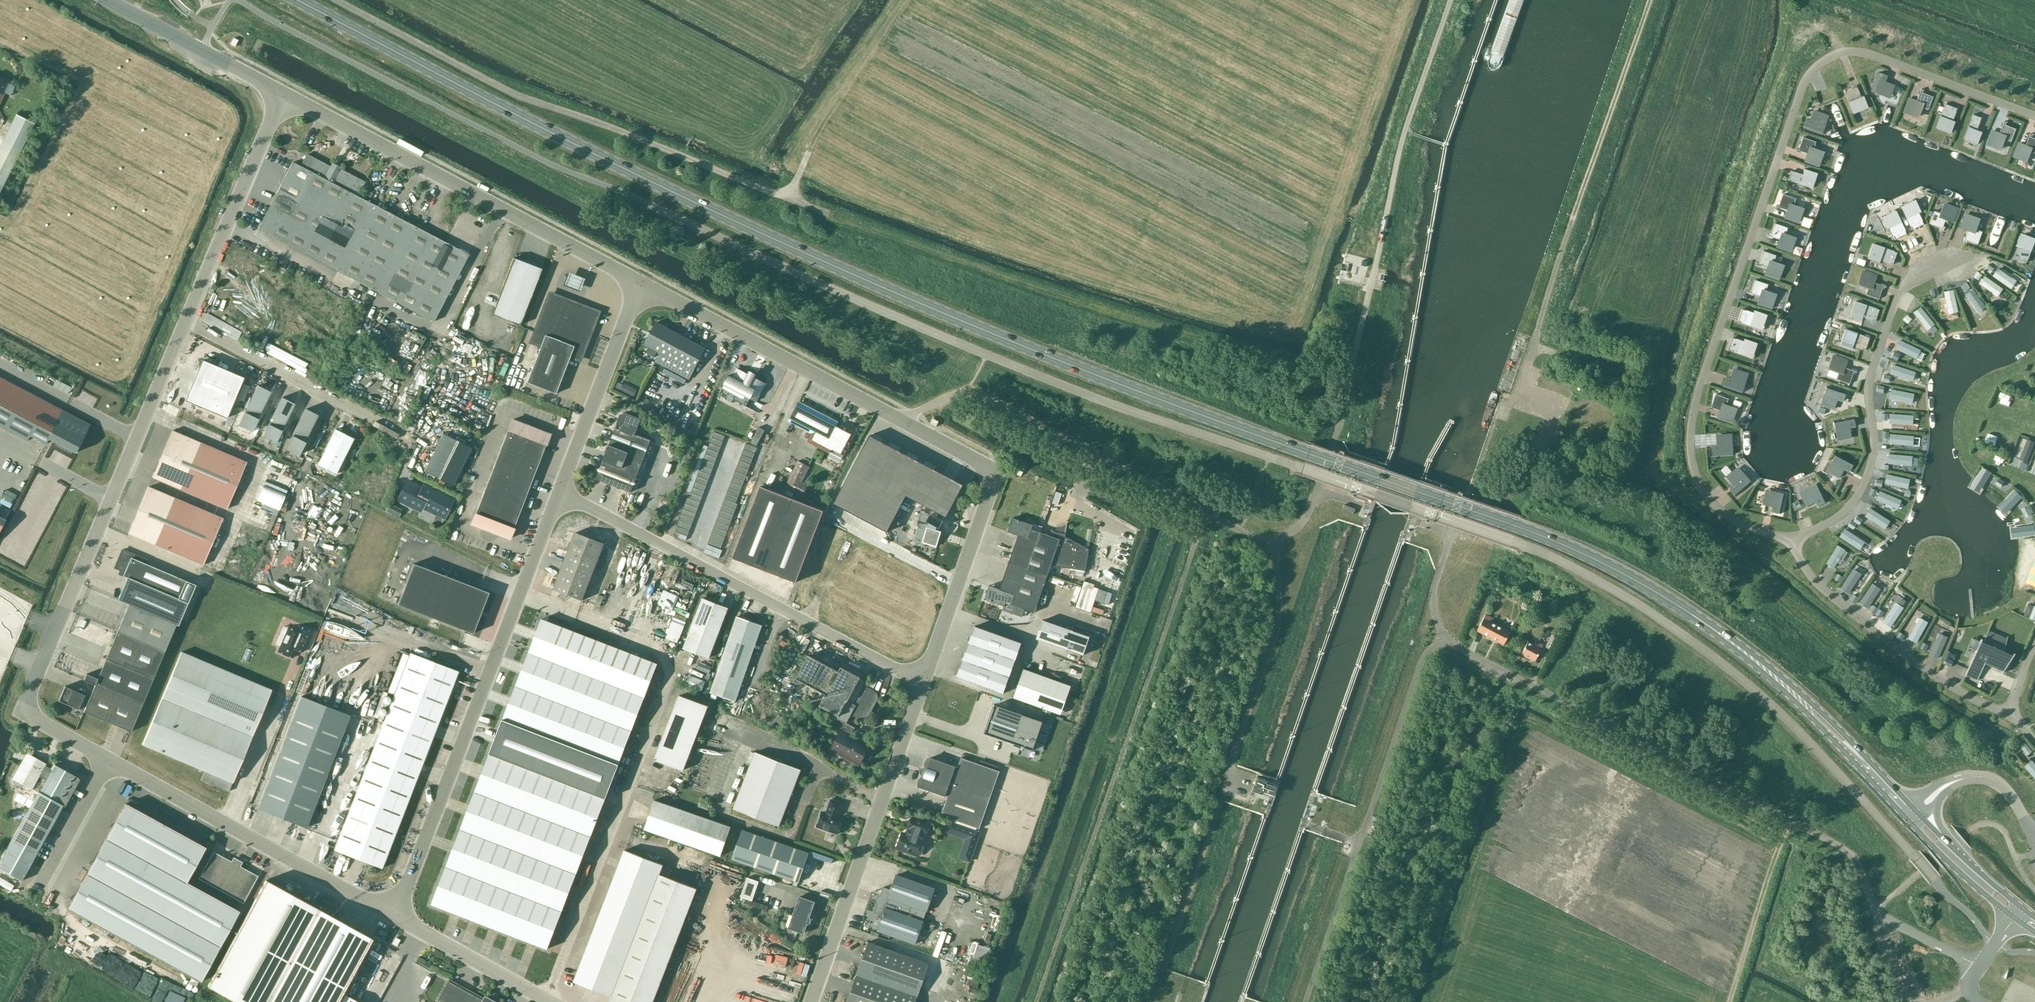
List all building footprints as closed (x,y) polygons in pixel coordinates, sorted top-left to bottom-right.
[(1878,73),(1871,91),(1878,94),(1879,92),(1889,96),(1893,85),(1883,81),(1886,76),(1878,73)] [(1856,85),(1844,90),(1853,114),(1867,108),(1862,96),(1860,96),(1856,85)] [(1916,101),(1909,99),(1904,112),(1917,117),(1921,107),(1928,110),(1933,97),(1919,92),(1916,101)] [(1956,108),(1945,104),(1935,128),(1951,134),(1956,121),(1952,119),(1956,108)] [(1825,116),(1813,112),(1810,122),(1805,120),(1802,128),(1821,135),(1824,127),(1822,126),(1825,116)] [(16,115),(0,146),(0,191),(34,124),(16,115)] [(1977,129),(1981,118),(1973,115),(1964,138),(1977,144),(1982,131),(1977,129)] [(2000,133),(1993,131),(1988,144),(2001,149),(2005,139),(2011,142),(2016,129),(2003,124),(2000,133)] [(2019,143),(2014,157),(2027,162),(2031,152),(2034,154),(2034,139),(2029,136),(2026,146),(2019,143)] [(1814,149),(1816,142),(1802,137),(1798,151),(1807,154),(1805,161),(1818,165),(1823,152),(1814,149)] [(364,182),(340,169),(331,165),(330,167),(306,155),(300,166),(292,162),(257,229),(433,322),(468,254),(357,196),(364,182)] [(1791,171),(1788,180),(1812,188),(1816,176),(1813,175),(1814,173),(1804,169),(1802,175),(1791,171)] [(1795,199),(1782,194),(1778,207),(1787,211),(1785,217),(1798,222),(1803,209),(1793,205),(1795,199)] [(1915,200),(1901,207),(1912,230),(1923,225),(1918,214),(1921,213),(1915,200)] [(1957,208),(1944,203),(1940,213),(1934,210),(1929,224),(1942,228),(1945,219),(1952,221),(1957,208)] [(1909,234),(1898,211),(1884,218),(1890,230),(1892,229),(1897,240),(1909,234)] [(1986,222),(1972,217),(1969,226),(1962,223),(1957,237),(1970,242),(1974,232),(1981,235),(1986,222)] [(1771,234),(1770,237),(1779,240),(1777,246),(1790,251),(1795,238),(1785,235),(1787,228),(1774,223),(1771,234)] [(2019,236),(2016,246),(2015,246),(2021,249),(2017,260),(2025,263),(2034,239),(2022,234),(2021,237),(2019,236)] [(1896,253),(1872,244),(1868,256),(1871,257),(1870,259),(1880,263),(1881,260),(1892,264),(1896,253)] [(1776,255),(1762,251),(1758,264),(1767,267),(1765,274),(1779,279),(1783,266),(1773,262),(1776,255)] [(519,325),(541,269),(513,258),(491,314),(519,325)] [(569,268),(563,283),(580,289),(585,275),(569,268)] [(1874,282),(1876,276),(1862,271),(1858,284),(1868,288),(1865,294),(1878,299),(1883,286),(1874,282)] [(1754,280),(1750,293),(1760,296),(1757,303),(1771,308),(1775,295),(1765,291),(1768,284),(1754,280)] [(597,313),(549,294),(535,332),(531,342),(540,345),(526,382),(555,394),(569,356),(578,360),(597,313)] [(1879,310),(1854,301),(1850,314),(1853,315),(1852,317),(1862,320),(1862,321),(1863,321),(1864,318),(1875,322),(1879,310)] [(1741,309),(1737,321),(1763,330),(1767,318),(1763,316),(1764,314),(1753,311),(1752,313),(1741,309)] [(705,348),(696,344),(656,322),(644,344),(660,353),(655,362),(688,380),(693,371),(705,348)] [(1869,338),(1845,330),(1840,344),(1853,348),(1854,346),(1865,350),(1869,338)] [(1731,339),(1727,350),(1753,359),(1757,346),(1753,345),(1754,343),(1743,339),(1742,341),(1732,338),(1731,339)] [(1844,367),(1847,361),(1833,356),(1828,369),(1838,373),(1835,379),(1849,384),(1854,371),(1844,367)] [(246,377),(205,360),(187,400),(229,418),(246,377)] [(748,397),(756,401),(765,384),(736,368),(732,376),(729,375),(719,393),(744,406),(748,397)] [(1725,379),(1722,387),(1741,394),(1744,386),(1741,385),(1745,374),(1733,370),(1732,371),(1733,371),(1729,381),(1725,379)] [(0,378),(0,427),(27,441),(30,435),(46,444),(48,439),(75,453),(87,430),(60,416),(63,411),(0,378)] [(271,392),(258,385),(238,425),(251,432),(271,392)] [(1846,393),(1826,386),(1824,394),(1826,395),(1823,405),(1834,409),(1834,408),(1837,399),(1843,401),(1846,393)] [(1726,405),(1729,399),(1715,394),(1710,407),(1720,411),(1717,417),(1731,422),(1736,409),(1726,405)] [(283,398),(263,438),(276,444),(296,404),(283,398)] [(797,403),(788,421),(812,433),(807,441),(841,459),(853,436),(851,431),(840,425),(839,428),(836,427),(837,424),(797,403)] [(318,415),(305,409),(285,449),(297,455),(318,415)] [(641,419),(624,413),(620,414),(600,467),(597,469),(598,471),(596,479),(630,492),(633,485),(635,483),(634,481),(650,440),(635,434),(641,419)] [(1853,417),(1833,421),(1835,429),(1837,429),(1839,439),(1851,437),(1849,427),(1855,426),(1853,417)] [(936,427),(938,423),(938,421),(932,418),(929,423),(936,427)] [(549,435),(511,420),(471,524),(509,539),(549,435)] [(759,427),(751,442),(757,446),(765,431),(759,427)] [(335,429),(317,465),(335,474),(353,438),(335,429)] [(226,509),(246,462),(172,430),(152,477),(226,509)] [(725,436),(714,432),(712,437),(723,442),(725,436)] [(442,434),(423,472),(452,486),(471,449),(442,434)] [(1712,456),(1732,455),(1732,446),(1729,446),(1728,436),(1715,436),(1715,437),(1716,437),(1716,447),(1711,447),(1712,456)] [(723,442),(712,437),(710,443),(721,447),(723,442)] [(862,440),(836,514),(854,521),(854,523),(873,529),(872,531),(891,538),(904,501),(927,509),(936,512),(947,516),(958,483),(934,475),(935,473),(916,466),(917,464),(898,458),(899,456),(880,449),(880,447),(862,440)] [(710,443),(708,448),(719,453),(721,447),(710,443)] [(757,448),(745,444),(743,449),(754,454),(757,448)] [(706,454),(717,458),(719,453),(708,448),(706,454)] [(754,454),(743,449),(741,455),(752,459),(754,454)] [(703,460),(715,464),(717,458),(706,454),(703,460)] [(1853,463),(1835,454),(1831,461),(1834,463),(1829,472),(1839,477),(1840,477),(1839,477),(1844,468),(1849,471),(1853,463)] [(741,455),(739,461),(750,465),(752,459),(741,455)] [(701,465),(712,470),(715,464),(703,460),(701,465)] [(750,465),(739,461),(737,466),(748,470),(750,465)] [(809,467),(798,461),(784,488),(802,497),(808,485),(802,482),(809,467)] [(699,471),(710,475),(712,470),(701,465),(699,471)] [(748,470),(737,466),(735,472),(746,476),(748,470)] [(1730,489),(1736,496),(1751,482),(1745,476),(1743,478),(1737,470),(1727,478),(1727,479),(1734,486),(1730,489)] [(697,476),(708,481),(710,475),(699,471),(697,476)] [(746,476),(735,472),(733,477),(744,482),(746,476)] [(695,482),(706,486),(708,481),(697,476),(695,482)] [(744,482),(733,477),(730,483),(742,487),(744,482)] [(421,486),(406,479),(396,500),(421,513),(422,509),(435,515),(433,519),(441,523),(443,520),(444,520),(455,499),(423,483),(421,486)] [(693,488),(704,492),(706,486),(695,482),(693,488)] [(742,487),(730,483),(728,488),(740,493),(742,487)] [(1811,489),(1801,494),(1807,506),(1807,505),(1816,501),(1818,505),(1826,501),(1818,483),(1810,487),(1811,489)] [(823,511),(760,486),(732,558),(795,582),(823,511)] [(222,518),(148,487),(128,533),(202,565),(222,518)] [(691,493),(702,498),(704,492),(693,488),(691,493)] [(740,493),(728,488),(726,494),(737,498),(740,493)] [(1763,504),(1763,503),(1773,506),(1772,512),(1780,514),(1784,494),(1776,492),(1776,494),(1765,492),(1763,504)] [(691,493),(689,493),(687,498),(700,503),(702,498),(691,493)] [(737,498),(726,494),(724,499),(735,504),(737,498)] [(700,503),(687,498),(684,503),(697,509),(700,503)] [(1048,501),(1042,498),(1039,504),(1045,507),(1048,501)] [(735,504),(724,499),(722,505),(735,510),(737,504),(735,504)] [(402,510),(389,503),(385,511),(398,518),(402,510)] [(697,509),(684,503),(682,509),(695,514),(697,509)] [(735,510),(722,505),(720,510),(733,515),(735,510)] [(695,514),(682,509),(680,514),(693,520),(695,514)] [(913,538),(913,541),(914,543),(917,545),(919,545),(922,543),(923,541),(936,546),(941,531),(935,529),(936,527),(939,528),(943,521),(934,517),(936,512),(927,509),(926,513),(925,515),(919,514),(916,526),(917,526),(913,538)] [(733,515),(720,510),(718,516),(731,521),(733,515)] [(693,520),(680,514),(678,520),(691,525),(693,520)] [(731,521),(718,516),(716,521),(729,527),(731,521)] [(1018,535),(1008,562),(1047,576),(1051,565),(1085,571),(1089,549),(1065,536),(1065,533),(1055,532),(1052,530),(1049,535),(1031,529),(1032,525),(1012,518),(1007,531),(1018,535)] [(691,525),(678,520),(676,525),(678,526),(689,530),(691,525)] [(729,527),(716,521),(713,527),(726,532),(729,527)] [(678,526),(676,532),(687,536),(689,530),(678,526)] [(726,532),(713,527),(711,533),(724,538),(726,532)] [(582,600),(604,544),(575,532),(553,589),(582,600)] [(724,538),(711,533),(709,538),(722,543),(724,538)] [(722,543),(709,538),(707,544),(720,549),(722,543)] [(128,605),(175,625),(178,626),(195,585),(145,563),(146,560),(121,549),(114,568),(124,572),(122,576),(126,578),(117,600),(128,605)] [(1047,576),(1008,562),(999,589),(988,585),(984,599),(1004,606),(1005,602),(1034,612),(1047,576)] [(472,633),(488,592),(413,563),(397,604),(472,633)] [(728,608),(702,598),(683,648),(708,658),(728,608)] [(1898,606),(1894,603),(1891,607),(1892,607),(1882,622),(1889,627),(1901,609),(1898,606)] [(128,605),(117,631),(164,652),(175,625),(128,605)] [(1510,632),(1502,628),(1490,622),(1492,619),(1485,615),(1477,630),(1503,644),(1510,632)] [(761,625),(736,616),(710,693),(735,701),(761,625)] [(1922,621),(1918,618),(1915,622),(1916,623),(1907,639),(1915,643),(1925,623),(1922,621)] [(498,731),(489,754),(562,782),(605,798),(618,764),(631,730),(644,697),(657,664),(541,619),(528,652),(516,686),(503,719),(498,731)] [(1082,655),(1088,636),(1042,620),(1036,639),(1082,655)] [(311,631),(298,626),(296,631),(287,627),(283,638),(279,636),(278,639),(275,644),(280,646),(279,648),(277,651),(292,658),(296,649),(298,647),(303,649),(301,651),(302,652),(311,631)] [(1021,643),(974,626),(956,677),(1002,693),(1021,643)] [(1989,628),(1988,628),(1982,642),(1980,641),(1981,639),(1980,639),(1965,676),(1967,672),(1977,677),(1976,681),(1985,662),(2003,670),(2000,674),(2001,674),(2014,653),(2013,653),(2012,655),(2003,651),(2007,636),(2006,640),(1987,632),(1989,628)] [(1550,631),(1545,629),(1544,629),(1541,635),(1546,638),(1550,631)] [(117,631),(106,658),(153,678),(164,652),(117,631)] [(1558,638),(1551,634),(1544,647),(1551,650),(1558,638)] [(1535,640),(1533,645),(1527,642),(1521,653),(1535,660),(1541,649),(1540,649),(1543,644),(1535,640)] [(142,744),(187,763),(205,771),(201,780),(228,791),(271,690),(181,652),(142,744)] [(1954,656),(1946,652),(1941,664),(1949,668),(1954,656)] [(381,868),(457,671),(410,653),(334,850),(381,868)] [(86,674),(83,680),(94,685),(142,704),(153,678),(106,658),(97,678),(86,674)] [(1071,686),(1024,670),(1014,698),(1060,714),(1061,714),(1071,686)] [(94,685),(83,711),(130,731),(142,704),(94,685)] [(64,686),(58,701),(78,709),(84,695),(64,686)] [(861,689),(859,691),(852,703),(846,700),(832,727),(841,731),(831,749),(858,764),(868,746),(850,736),(855,727),(846,723),(850,714),(864,721),(876,699),(876,696),(875,694),(873,692),(867,688),(864,688),(861,689)] [(708,706),(679,695),(654,759),(683,770),(708,706)] [(349,715),(301,696),(257,809),(306,828),(349,715)] [(994,704),(984,733),(1032,750),(1042,721),(994,704)] [(2032,752),(2027,744),(2022,749),(2027,756),(2032,752)] [(778,826),(800,769),(755,752),(733,808),(778,826)] [(547,948),(605,798),(489,754),(431,904),(547,948)] [(29,755),(22,767),(19,766),(14,775),(15,780),(31,789),(39,776),(46,780),(39,792),(38,792),(0,860),(0,867),(22,879),(62,805),(59,803),(74,775),(54,765),(52,770),(43,765),(44,763),(29,755)] [(957,767),(930,758),(919,787),(947,797),(941,815),(979,828),(999,771),(961,758),(957,767)] [(1266,784),(1267,782),(1267,781),(1257,777),(1252,791),(1262,794),(1263,792),(1270,794),(1273,786),(1266,784)] [(700,782),(687,778),(685,783),(698,787),(700,782)] [(720,856),(730,827),(654,800),(644,829),(720,856)] [(842,804),(831,800),(826,813),(822,812),(816,826),(837,834),(842,819),(837,817),(842,804)] [(186,882),(205,847),(125,803),(67,909),(200,982),(239,911),(186,882)] [(929,823),(912,817),(908,829),(910,829),(908,835),(902,833),(897,848),(917,855),(929,823)] [(981,831),(950,821),(946,833),(965,839),(958,858),(970,863),(981,831)] [(798,882),(808,853),(742,830),(732,859),(798,882)] [(662,865),(624,850),(574,981),(611,996),(658,874),(662,865)] [(258,876),(213,851),(198,878),(243,903),(258,876)] [(611,996),(609,1001),(652,1001),(696,889),(658,874),(611,996)] [(874,912),(882,915),(877,930),(915,944),(934,888),(896,875),(891,890),(883,887),(874,912)] [(758,882),(746,877),(740,897),(752,901),(758,882)] [(10,890),(13,885),(0,878),(0,885),(10,890)] [(265,880),(207,986),(237,1001),(337,1001),(372,938),(265,880)] [(331,901),(324,897),(321,901),(328,905),(331,901)] [(814,902),(799,897),(788,928),(803,933),(807,924),(808,924),(809,923),(810,922),(811,921),(811,920),(811,919),(811,918),(810,918),(810,917),(809,917),(809,916),(814,902)] [(868,941),(846,1001),(915,1001),(929,963),(868,941)] [(448,981),(438,999),(443,1001),(494,1001),(495,1001),(491,999),(490,1000),(486,998),(484,999),(483,1000),(448,981)] [(173,992),(169,1001),(182,1001),(185,997),(173,992)]
